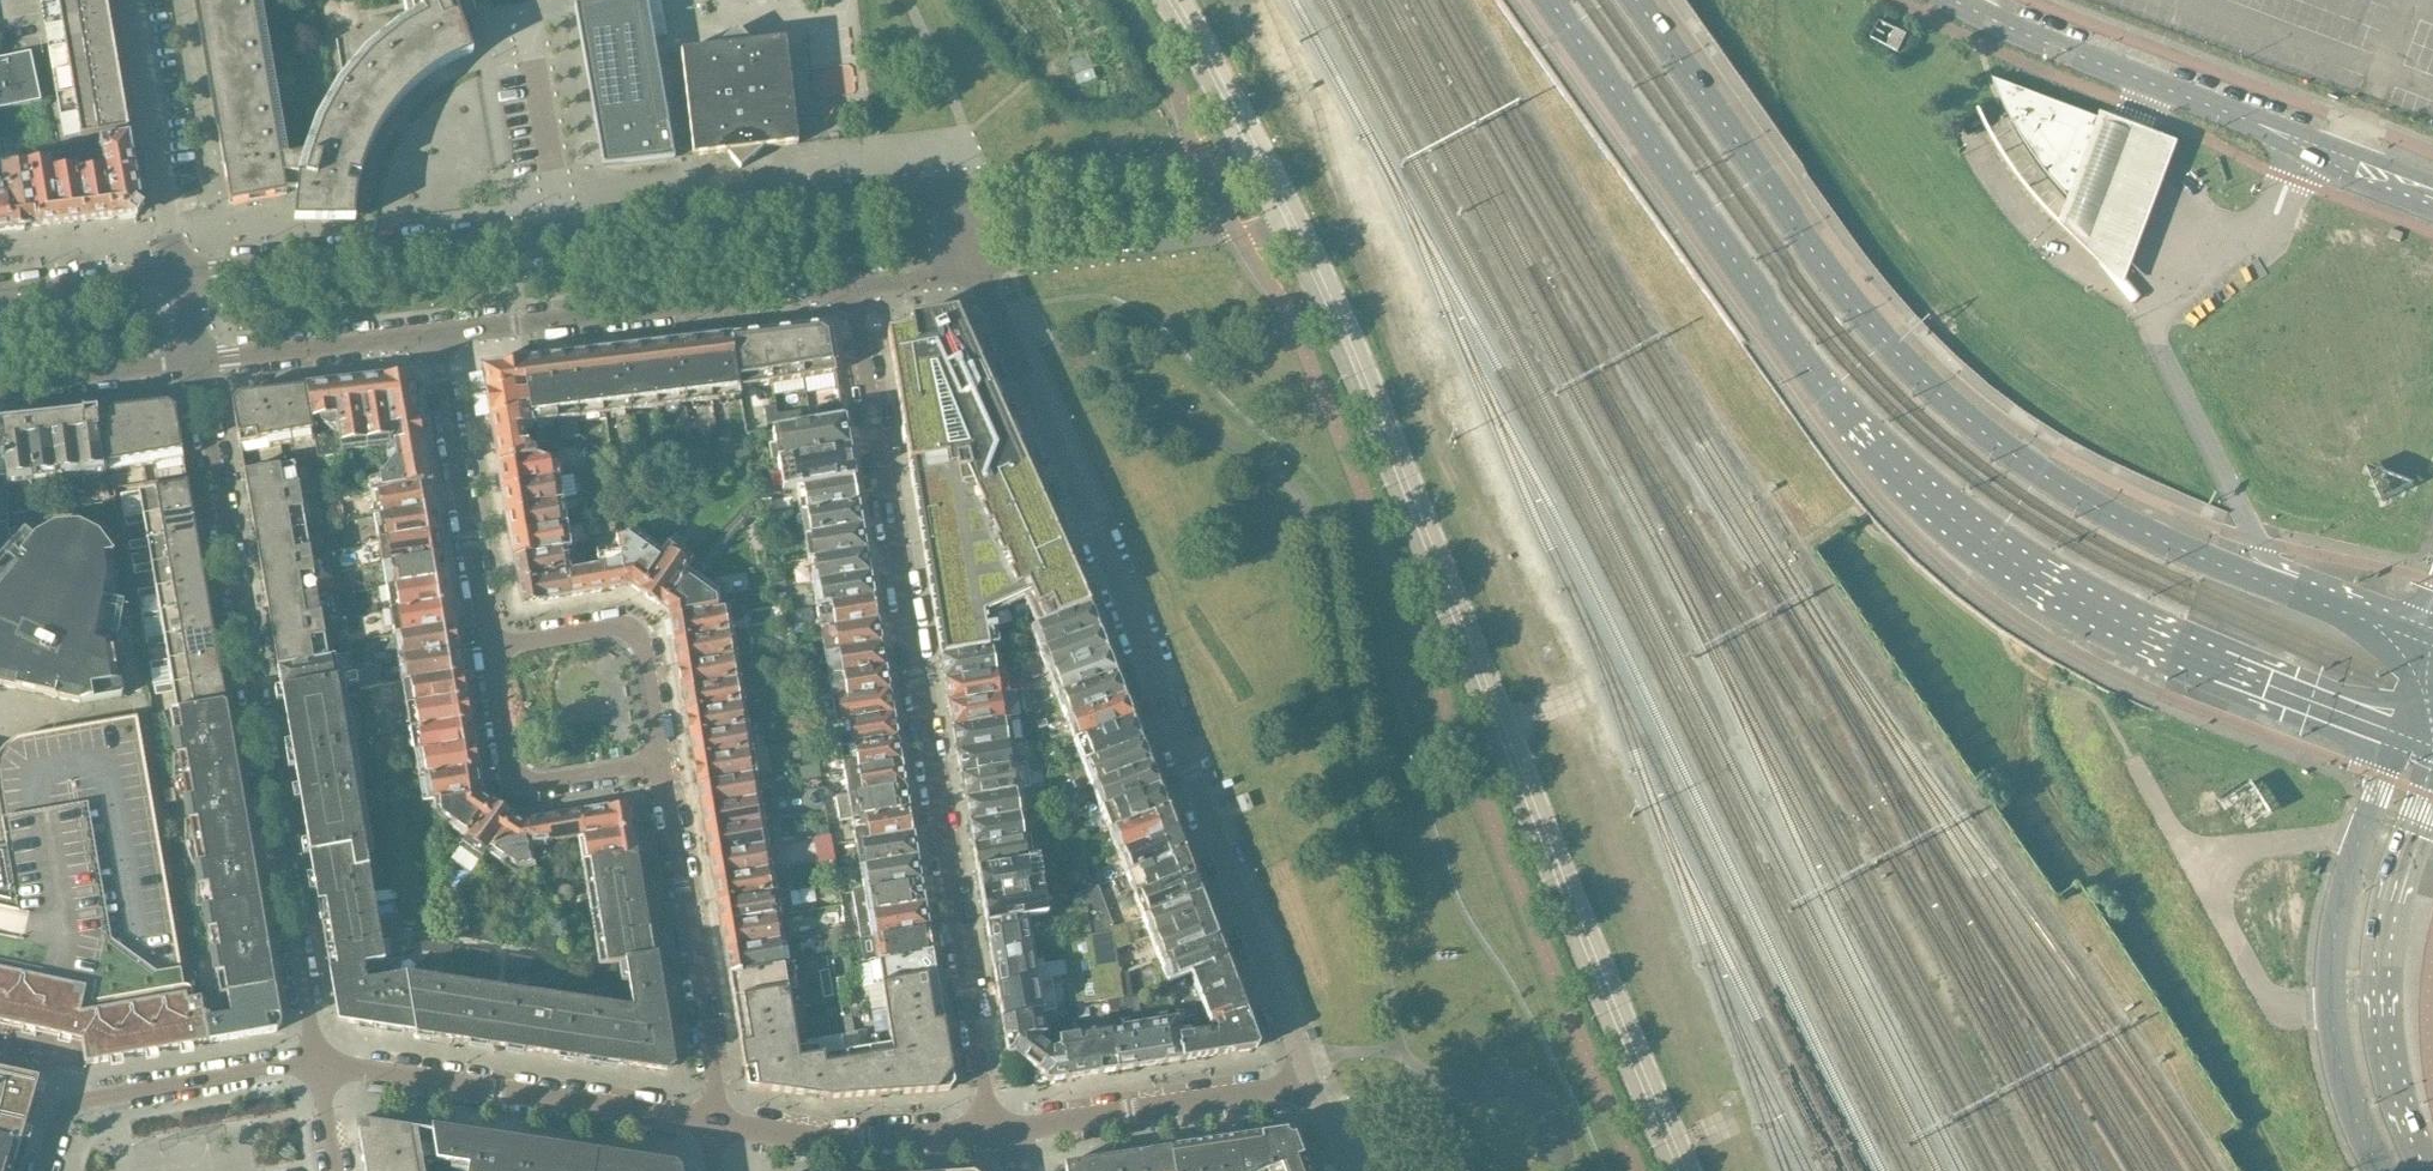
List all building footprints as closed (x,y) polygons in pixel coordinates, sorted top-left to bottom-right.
[(105,0),(63,0),(56,1),(60,24),(108,16),(105,0)] [(253,0),(195,0),(207,74),(230,205),(286,195),(285,190),(297,191),(294,222),(355,222),(355,208),(355,203),(356,200),(357,192),(359,183),(360,177),(362,172),(363,167),(365,161),(367,156),(369,151),(371,146),(374,141),(379,132),(384,123),(391,115),(394,110),(401,103),(404,99),(410,93),(416,88),(423,82),(430,77),(433,75),(439,71),(446,67),(454,63),(459,60),(472,55),(462,27),(470,24),(471,27),(473,26),(469,0),(410,0),(411,6),(419,4),(426,18),(402,32),(370,58),(343,89),(322,125),(312,154),(280,159),(253,0)] [(603,167),(673,155),(646,0),(612,0),(574,7),(603,167)] [(112,39),(108,16),(60,24),(64,47),(112,39)] [(1898,53),(1907,36),(1879,21),(1870,38),(1898,53)] [(680,53),(692,150),(693,157),(727,153),(740,169),(764,149),(797,145),(785,40),(751,44),(738,28),(714,49),(680,53)] [(116,62),(112,39),(64,47),(68,70),(116,62)] [(30,53),(0,59),(0,112),(41,104),(30,53)] [(120,85),(116,62),(68,70),(72,93),(120,85)] [(2071,201),(2102,120),(1993,80),(2000,97),(2005,109),(2012,122),(2019,135),(2026,146),(2036,159),(2046,173),(2055,184),(2063,193),(2071,201)] [(124,108),(120,85),(72,93),(76,116),(124,108)] [(128,131),(124,108),(76,116),(80,139),(128,131)] [(2104,115),(2102,120),(2071,201),(2062,224),(2126,288),(2150,223),(2180,144),(2141,129),(2104,115)] [(26,160),(22,133),(0,136),(0,149),(2,163),(26,160)] [(141,208),(128,137),(97,142),(100,169),(107,219),(135,216),(141,208)] [(107,219),(100,169),(91,170),(89,148),(69,151),(71,169),(76,169),(77,172),(83,222),(107,219)] [(83,222),(77,172),(76,169),(71,169),(68,169),(66,150),(52,152),(54,171),(47,172),(54,226),(83,222)] [(46,162),(24,165),(31,228),(54,226),(47,172),(46,162)] [(1,167),(3,188),(9,231),(31,228),(24,165),(1,167)] [(0,189),(0,232),(9,231),(3,188),(0,189)] [(340,302),(349,301),(347,292),(339,294),(340,302)] [(1089,606),(960,320),(887,333),(941,658),(990,650),(984,614),(1030,594),(1043,624),(1089,606)] [(836,374),(829,334),(821,328),(795,331),(803,380),(836,374)] [(803,380),(795,331),(763,335),(771,385),(803,380)] [(771,385),(763,335),(730,339),(738,390),(771,385)] [(713,408),(741,403),(738,390),(730,339),(675,346),(685,409),(685,411),(713,406),(713,408)] [(685,409),(675,346),(620,352),(630,416),(630,417),(657,412),(658,414),(685,409)] [(630,416),(620,352),(568,358),(578,418),(603,414),(604,420),(630,416)] [(578,418),(568,358),(522,363),(532,424),(559,420),(561,440),(579,437),(577,418),(578,418)] [(522,363),(489,367),(482,368),(483,375),(498,464),(540,457),(536,455),(536,452),(526,446),(523,428),(533,427),(532,424),(522,363)] [(382,380),(392,448),(394,461),(380,483),(368,485),(369,496),(374,495),(429,486),(412,383),(410,376),(382,380)] [(382,380),(355,383),(366,451),(392,448),(382,380)] [(366,451),(355,383),(330,386),(337,430),(341,455),(366,451)] [(337,430),(330,386),(305,389),(311,422),(314,440),(317,458),(341,455),(337,430)] [(314,440),(311,422),(305,389),(282,392),(281,390),(260,393),(260,394),(238,397),(232,405),(239,445),(267,440),(268,448),(314,440)] [(182,453),(174,410),(167,405),(98,413),(105,466),(129,462),(130,470),(155,465),(154,458),(182,453)] [(840,413),(839,405),(827,406),(829,415),(840,413)] [(776,415),(775,406),(763,408),(764,417),(776,415)] [(829,415),(827,406),(816,408),(817,417),(829,415)] [(801,420),(799,411),(788,413),(789,422),(801,420)] [(98,413),(73,416),(80,478),(106,475),(105,466),(98,413)] [(789,422),(788,413),(776,415),(778,424),(789,422)] [(778,424),(776,415),(764,417),(766,426),(778,424)] [(73,416),(50,418),(56,481),(80,478),(73,416)] [(56,481),(50,418),(25,421),(32,483),(56,481)] [(32,483),(25,421),(2,424),(10,486),(32,483)] [(848,451),(843,421),(802,428),(767,434),(771,462),(782,460),(783,462),(848,451)] [(8,486),(10,486),(2,424),(0,424),(0,577),(8,577),(8,486)] [(707,450),(678,453),(679,463),(708,460),(707,450)] [(735,453),(737,463),(749,461),(747,451),(735,453)] [(783,462),(777,463),(779,476),(785,475),(788,492),(803,489),(853,481),(848,451),(783,462)] [(652,456),(623,460),(624,470),(654,466),(652,456)] [(540,457),(498,464),(502,486),(557,478),(554,464),(550,464),(540,457)] [(243,472),(249,505),(300,496),(294,464),(243,472)] [(557,478),(502,486),(506,510),(562,501),(557,478)] [(853,481),(803,489),(806,512),(857,503),(853,481)] [(138,492),(120,495),(124,519),(191,507),(187,483),(138,492)] [(429,486),(374,495),(377,511),(372,512),(374,520),(378,519),(433,510),(429,486)] [(300,496),(249,505),(255,537),(305,528),(300,496)] [(759,501),(761,518),(773,517),(771,499),(759,501)] [(562,501),(506,510),(510,535),(566,525),(562,501)] [(857,503),(806,512),(809,526),(803,527),(805,536),(810,536),(861,527),(857,503)] [(740,515),(748,523),(758,512),(749,504),(740,515)] [(191,507),(124,519),(126,527),(129,527),(132,542),(195,531),(191,507)] [(337,508),(327,509),(329,521),(339,520),(337,508)] [(433,510),(378,519),(381,534),(376,535),(378,544),(382,543),(437,533),(433,510)] [(739,516),(700,556),(707,564),(747,523),(739,516)] [(111,603),(116,577),(110,554),(97,536),(78,527),(78,518),(56,519),(56,528),(39,539),(8,577),(0,577),(0,686),(68,701),(69,694),(120,687),(112,644),(104,640),(107,626),(111,603)] [(566,525),(510,535),(514,560),(565,550),(571,549),(566,525)] [(861,527),(810,536),(814,560),(865,551),(861,527)] [(305,528),(255,537),(260,570),(311,561),(305,528)] [(132,542),(129,543),(130,551),(148,548),(150,564),(199,555),(195,531),(132,542)] [(437,533),(382,543),(385,558),(380,558),(382,567),(386,566),(441,557),(437,533)] [(618,541),(620,555),(626,587),(630,586),(639,593),(659,566),(655,563),(660,556),(636,538),(618,541)] [(661,556),(660,556),(655,563),(659,566),(639,593),(659,607),(684,573),(685,573),(692,563),(668,546),(661,556)] [(565,550),(514,560),(522,605),(564,597),(560,575),(569,573),(565,550)] [(865,551),(814,560),(818,583),(869,575),(865,551)] [(150,564),(133,567),(134,575),(152,572),(155,588),(204,580),(199,555),(150,564)] [(600,568),(569,573),(560,575),(564,597),(626,587),(620,555),(598,559),(600,568)] [(441,557),(386,566),(389,580),(384,581),(386,590),(390,590),(445,580),(441,557)] [(311,561),(260,570),(266,602),(316,593),(311,561)] [(714,594),(685,573),(684,573),(659,607),(669,614),(670,620),(716,612),(714,594)] [(869,575),(818,583),(822,606),(831,605),(873,598),(869,575)] [(773,590),(786,588),(784,577),(771,579),(773,590)] [(155,588),(137,591),(141,615),(208,604),(204,580),(155,588)] [(445,580),(390,590),(393,604),(388,604),(390,615),(395,614),(449,605),(445,580)] [(316,593),(266,602),(271,635),(322,626),(316,593)] [(873,598),(831,605),(833,617),(819,620),(821,631),(835,629),(877,622),(873,598)] [(208,604),(141,615),(145,639),(212,628),(208,604)] [(449,605),(395,614),(397,628),(392,629),(394,638),(399,637),(453,628),(449,605)] [(1089,606),(1043,624),(1032,628),(1041,651),(1098,630),(1089,606)] [(716,612),(670,620),(674,644),(727,634),(725,620),(730,619),(728,611),(716,612)] [(877,622),(835,629),(837,641),(822,644),(824,654),(838,652),(881,645),(877,622)] [(322,626),(271,635),(277,667),(328,658),(322,626)] [(212,628),(145,639),(150,663),(216,652),(212,628)] [(453,628),(399,637),(401,652),(396,653),(398,662),(457,652),(453,628)] [(1098,630),(1041,651),(1050,674),(1107,653),(1098,630)] [(727,634),(674,644),(678,667),(731,658),(729,645),(734,644),(732,634),(727,634)] [(881,645),(838,652),(840,665),(826,668),(828,678),(842,676),(885,669),(881,645)] [(990,650),(941,658),(945,681),(996,672),(993,649),(990,650)] [(216,652),(150,663),(154,688),(220,676),(216,652)] [(457,652),(398,662),(399,670),(404,669),(407,685),(461,675),(457,652)] [(1107,653),(1050,674),(1058,696),(1116,675),(1107,653)] [(334,657),(328,658),(277,667),(281,689),(336,680),(338,680),(334,657)] [(731,658),(678,667),(682,691),(735,682),(733,668),(737,667),(735,658),(731,658)] [(365,664),(353,666),(354,669),(355,677),(358,690),(370,688),(365,667),(365,664)] [(885,669),(842,676),(844,688),(830,690),(832,702),(846,700),(889,693),(885,669)] [(996,672),(945,681),(949,705),(1000,696),(996,672)] [(461,675),(407,685),(402,685),(406,709),(465,698),(461,675)] [(1116,675),(1058,696),(1067,718),(1124,697),(1116,675)] [(220,676),(154,688),(155,696),(173,693),(176,711),(225,703),(220,676)] [(373,893),(354,786),(336,680),(281,689),(292,756),(318,902),(373,893)] [(740,681),(735,682),(682,691),(686,715),(739,706),(737,692),(742,691),(740,681)] [(889,693),(846,700),(848,713),(834,715),(836,725),(850,723),(893,716),(889,693)] [(1000,696),(949,705),(953,728),(1004,719),(1000,696)] [(1124,697),(1067,718),(1076,741),(1133,719),(1124,697)] [(465,698),(406,709),(410,732),(469,722),(465,698)] [(171,713),(170,713),(171,715),(171,717),(172,725),(173,729),(174,735),(174,737),(178,758),(178,759),(183,786),(184,791),(185,798),(185,800),(185,801),(189,823),(189,824),(194,852),(195,856),(196,863),(197,866),(197,867),(200,887),(201,889),(202,896),(203,900),(204,908),(204,909),(204,910),(208,932),(209,939),(210,943),(211,951),(212,953),(217,985),(218,988),(273,979),(267,944),(263,923),(259,901),(256,878),(252,857),(244,813),(241,792),(233,749),(229,727),(225,703),(176,711),(171,712),(171,713)] [(739,706),(686,715),(689,738),(744,729),(742,715),(746,715),(744,705),(739,706)] [(374,711),(362,713),(362,716),(364,723),(376,721),(375,714),(374,711)] [(893,716),(850,723),(852,736),(838,738),(840,748),(854,746),(896,739),(893,716)] [(1,1025),(23,1030),(35,1032),(59,1038),(71,1040),(82,1043),(84,1053),(85,1059),(86,1065),(110,1061),(122,1059),(145,1055),(157,1053),(179,1049),(191,1047),(208,1044),(207,1041),(200,1000),(199,1000),(193,1001),(185,1003),(183,988),(180,973),(136,719),(24,738),(21,739),(18,740),(15,741),(12,743),(9,744),(7,746),(5,748),(2,752),(0,754),(0,755),(0,1025),(1,1025)] [(1004,719),(953,728),(957,752),(1008,743),(1004,719)] [(1133,719),(1076,741),(1085,764),(1142,742),(1133,719)] [(469,722),(410,732),(414,755),(473,745),(469,722)] [(811,729),(814,742),(825,740),(822,727),(811,729)] [(744,729),(689,738),(693,762),(747,753),(745,738),(750,737),(748,728),(744,729)] [(896,739),(854,746),(856,759),(842,761),(844,772),(858,770),(900,763),(896,739)] [(1142,742),(1085,764),(1093,786),(1150,764),(1142,742)] [(1012,767),(1008,743),(957,752),(961,775),(1012,767)] [(473,745),(414,755),(418,779),(477,769),(473,745)] [(622,749),(609,751),(611,760),(623,758),(622,749)] [(753,752),(747,753),(693,762),(697,786),(751,776),(749,761),(754,760),(753,752)] [(900,763),(858,770),(860,781),(845,784),(848,796),(862,794),(904,787),(900,763)] [(1150,764),(1093,786),(1102,808),(1159,787),(1150,764)] [(1016,791),(1012,767),(961,775),(964,799),(1016,791)] [(477,769),(418,779),(422,802),(481,792),(477,769)] [(756,775),(751,776),(697,786),(701,809),(756,800),(755,799),(753,785),(757,784),(756,775)] [(1222,784),(1224,790),(1232,787),(1230,781),(1222,784)] [(904,787),(862,794),(864,806),(850,808),(851,820),(866,817),(908,810),(904,787)] [(1159,787),(1102,808),(1110,831),(1167,809),(1159,787)] [(1016,791),(964,799),(968,823),(1020,814),(1016,791)] [(465,841),(492,803),(482,796),(481,792),(422,802),(424,812),(435,810),(435,811),(440,810),(441,818),(453,826),(450,830),(465,841)] [(1237,800),(1240,808),(1242,813),(1251,809),(1246,796),(1237,800)] [(756,800),(701,809),(705,832),(759,823),(760,823),(757,808),(761,807),(760,799),(755,799),(756,800)] [(413,802),(393,805),(395,815),(414,812),(413,802)] [(492,803),(465,841),(459,850),(478,864),(485,855),(511,817),(492,803)] [(624,807),(581,814),(585,839),(578,841),(582,863),(636,854),(629,811),(624,807)] [(1167,809),(1110,831),(1119,852),(1176,830),(1167,809)] [(866,817),(868,830),(854,833),(855,844),(862,843),(862,842),(912,834),(908,810),(866,817)] [(581,814),(526,823),(533,862),(549,860),(546,844),(577,839),(578,841),(585,839),(581,814)] [(1020,814),(968,823),(972,846),(1023,837),(1020,814)] [(521,823),(511,817),(485,855),(503,867),(506,864),(515,870),(521,869),(522,872),(535,870),(533,862),(526,823),(521,823)] [(759,823),(705,832),(709,855),(763,846),(760,830),(765,829),(764,822),(760,823),(759,823)] [(828,825),(813,828),(815,838),(830,835),(828,825)] [(1176,830),(1119,852),(1127,873),(1184,851),(1176,830)] [(388,834),(394,861),(405,859),(399,832),(388,834)] [(912,834),(862,842),(862,843),(863,843),(866,866),(916,858),(912,834)] [(1023,837),(972,846),(976,869),(1027,861),(1027,860),(1023,837)] [(1070,845),(1074,869),(1083,866),(1079,842),(1070,845)] [(763,846),(709,855),(713,879),(767,870),(764,855),(770,854),(768,845),(763,846)] [(1184,851),(1127,873),(1135,895),(1192,873),(1184,851)] [(645,907),(641,882),(636,854),(582,863),(590,916),(645,907)] [(916,858),(866,866),(870,890),(920,882),(916,858)] [(1027,861),(976,869),(981,899),(1043,889),(1038,859),(1027,860),(1027,861)] [(396,869),(402,902),(412,901),(406,867),(396,869)] [(772,869),(767,870),(713,879),(717,904),(771,895),(771,894),(768,878),(774,877),(772,869)] [(1192,873),(1135,895),(1143,915),(1200,894),(1192,873)] [(920,882),(870,890),(874,914),(924,906),(920,882)] [(563,884),(553,883),(551,898),(561,899),(563,884)] [(1097,887),(1079,895),(1083,906),(1087,906),(1088,914),(1105,907),(1097,887)] [(1043,889),(981,899),(985,923),(1027,915),(1047,913),(1043,889)] [(391,891),(373,894),(374,903),(396,900),(395,891),(391,891)] [(373,893),(318,902),(322,926),(377,917),(374,903),(373,894),(373,893)] [(771,895),(717,904),(721,928),(775,918),(775,917),(772,901),(778,900),(776,893),(771,894),(771,895)] [(1217,937),(1200,894),(1143,915),(1151,935),(1157,951),(1160,959),(1217,937)] [(924,906),(874,914),(878,938),(928,930),(924,906)] [(1124,999),(1116,948),(1113,932),(1108,933),(1092,935),(1088,914),(1087,906),(1083,906),(1055,911),(1071,1007),(1076,1006),(1088,1005),(1124,999)] [(645,907),(590,916),(595,942),(649,933),(645,907)] [(1105,907),(1088,914),(1092,935),(1108,933),(1108,928),(1112,926),(1105,907)] [(1027,915),(985,923),(990,955),(1032,948),(1027,915)] [(1108,928),(1108,933),(1113,932),(1116,948),(1151,935),(1143,915),(1112,926),(1108,928)] [(779,941),(777,926),(782,925),(780,916),(775,917),(775,918),(721,928),(725,951),(779,942),(779,941)] [(384,962),(381,941),(377,917),(322,926),(323,931),(323,934),(330,971),(364,965),(384,962)] [(538,951),(540,936),(415,917),(413,932),(538,951)] [(557,924),(548,923),(544,952),(553,953),(557,924)] [(928,930),(878,938),(882,962),(932,954),(928,930)] [(649,933),(595,942),(599,967),(624,963),(632,1010),(632,1011),(636,1011),(635,1019),(663,1015),(649,933)] [(1217,937),(1160,959),(1168,980),(1189,972),(1225,958),(1217,937)] [(783,965),(780,948),(786,947),(784,940),(779,941),(779,942),(725,951),(729,974),(783,965)] [(452,947),(423,942),(421,952),(451,956),(452,947)] [(1042,946),(1032,948),(990,955),(996,987),(1038,980),(1034,954),(1044,953),(1042,946)] [(489,952),(474,950),(470,977),(485,980),(489,952)] [(947,1046),(939,996),(932,954),(882,962),(877,963),(884,1005),(892,1055),(947,1046)] [(509,955),(508,965),(523,967),(525,958),(509,955)] [(1225,958),(1189,972),(1200,998),(1235,985),(1225,958)] [(366,982),(364,965),(330,971),(337,1016),(339,1022),(364,1026),(366,1026),(375,1028),(415,1034),(405,976),(366,982)] [(799,1060),(791,1009),(787,988),(783,965),(729,974),(729,976),(744,1070),(799,1060)] [(566,971),(551,969),(549,978),(565,980),(566,971)] [(819,973),(823,998),(833,997),(828,971),(819,973)] [(503,991),(405,976),(415,1034),(495,1046),(503,991)] [(202,999),(200,1000),(207,1041),(208,1044),(276,1033),(281,1025),(275,987),(273,979),(218,988),(219,996),(211,998),(202,999)] [(836,980),(841,1006),(850,1004),(846,979),(836,980)] [(1038,980),(996,987),(1001,1020),(1043,1013),(1038,980)] [(1235,985),(1200,998),(1210,1024),(1245,1011),(1235,985)] [(584,1003),(503,991),(495,1046),(575,1058),(584,1003)] [(632,1010),(584,1003),(575,1058),(667,1071),(671,1067),(671,1064),(663,1015),(635,1019),(636,1011),(632,1011),(632,1010)] [(1088,1005),(1076,1006),(1078,1019),(1090,1017),(1088,1005)] [(1257,1042),(1245,1011),(1210,1024),(1210,1030),(1207,1031),(1190,1033),(1189,1029),(1179,1031),(1183,1061),(1252,1051),(1257,1042)] [(1043,1013),(1001,1020),(1007,1056),(1016,1055),(1022,1060),(1029,1050),(1034,1054),(1035,1051),(1046,1058),(1053,1048),(1043,1040),(1042,1034),(1047,1033),(1043,1013)] [(1177,1019),(1144,1024),(1150,1066),(1183,1061),(1179,1031),(1177,1019)] [(1144,1024),(1111,1029),(1118,1071),(1150,1066),(1144,1024)] [(1111,1029),(1079,1034),(1086,1076),(1118,1071),(1111,1029)] [(1060,1047),(1053,1048),(1046,1058),(1035,1051),(1034,1054),(1029,1050),(1022,1060),(1046,1077),(1046,1082),(1086,1076),(1079,1034),(1058,1037),(1060,1047)] [(947,1046),(892,1055),(871,1059),(870,1048),(839,1054),(846,1098),(936,1093),(952,1073),(947,1046)] [(846,1098),(839,1054),(799,1060),(744,1070),(747,1089),(829,1099),(846,1098)] [(0,1071),(0,1137),(21,1143),(22,1140),(25,1129),(35,1093),(38,1082),(39,1079),(37,1079),(32,1078),(29,1077),(0,1071)] [(410,1130),(356,1121),(364,1170),(417,1170),(410,1130)] [(528,1147),(432,1132),(436,1162),(453,1165),(454,1170),(462,1170),(525,1170),(528,1147)] [(1302,1159),(1293,1137),(1285,1132),(1233,1140),(1239,1170),(1269,1170),(1302,1159)] [(20,1145),(0,1139),(0,1170),(12,1170),(20,1145)] [(1213,1143),(1217,1170),(1239,1170),(1233,1140),(1213,1143)] [(1192,1146),(1196,1170),(1217,1170),(1213,1143),(1192,1146)] [(1169,1150),(1173,1170),(1196,1170),(1192,1146),(1169,1150)] [(528,1147),(525,1170),(595,1170),(597,1157),(528,1147)] [(1169,1150),(1064,1165),(1065,1170),(1173,1170),(1169,1150)] [(673,1168),(669,1168),(597,1157),(595,1170),(676,1170),(673,1168)] [(1302,1159),(1269,1170),(1306,1170),(1302,1159)]
